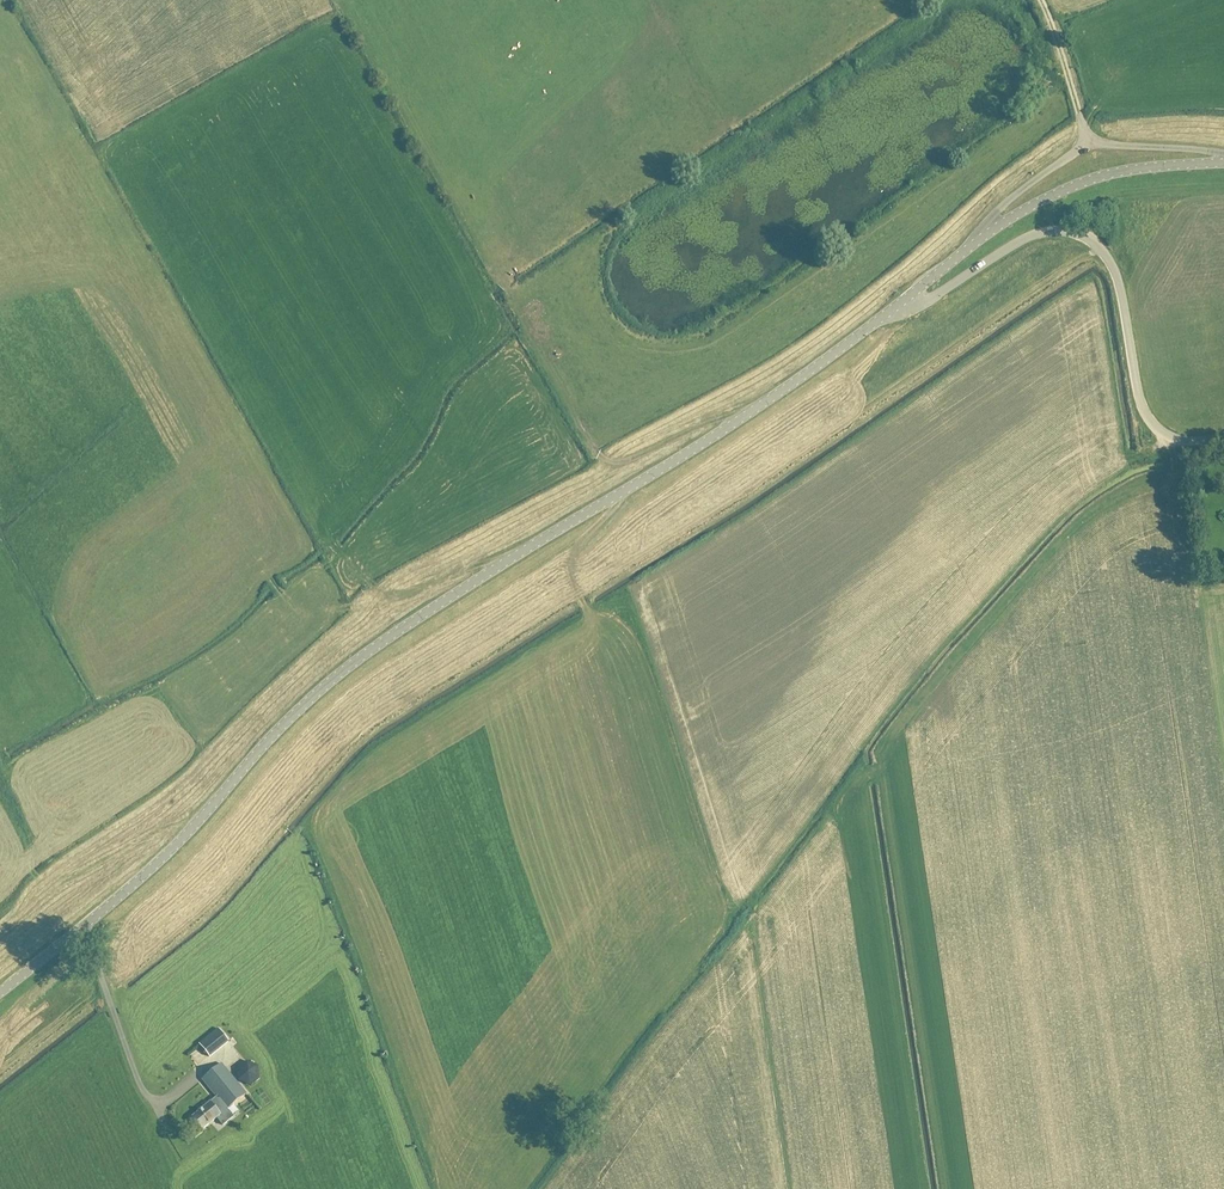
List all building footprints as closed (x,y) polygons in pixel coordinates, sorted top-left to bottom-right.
[(223,1036),(195,1052),(198,1058),(245,1032),(236,1017),(218,1027),(223,1036)] [(258,1066),(257,1065),(247,1060),(237,1067),(238,1080),(249,1085),(259,1078),(258,1066)] [(246,1093),(221,1063),(202,1079),(220,1101),(214,1107),(210,1102),(192,1116),(202,1129),(220,1114),(218,1113),(225,1107),(227,1109),(246,1093)]
